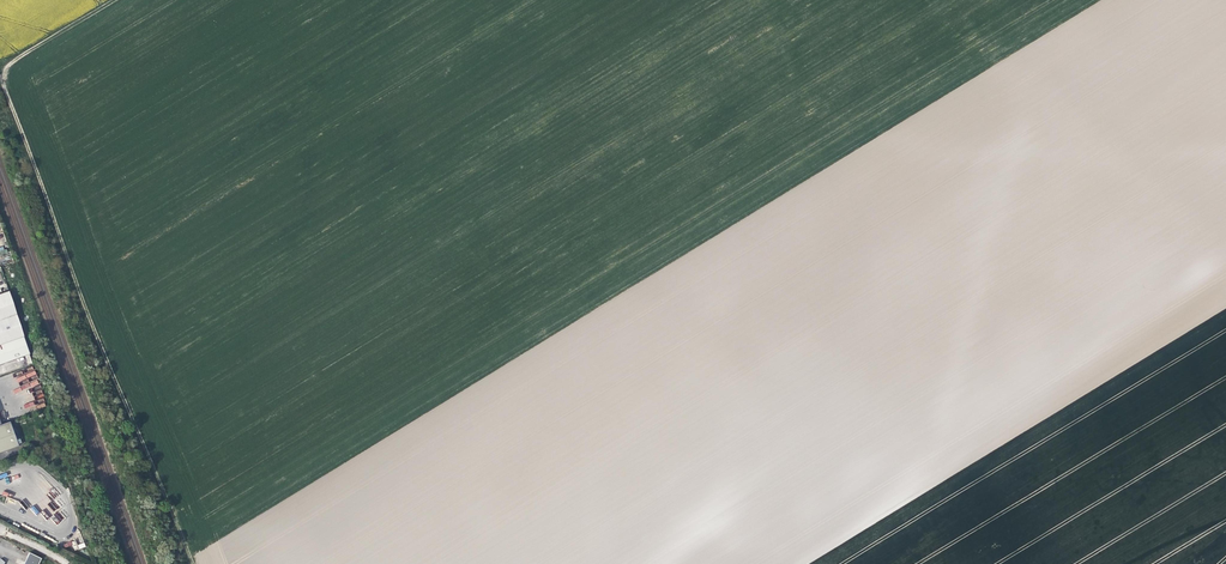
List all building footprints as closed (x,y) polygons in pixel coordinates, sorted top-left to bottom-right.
[(20,338),(21,338),(4,293),(0,294),(0,345),(20,338)] [(20,338),(0,345),(0,363),(26,354),(20,338)] [(0,425),(0,452),(15,447),(6,422),(0,425)] [(56,522),(63,520),(61,512),(54,514),(56,522)] [(29,551),(23,563),(38,563),(42,558),(29,551)]
